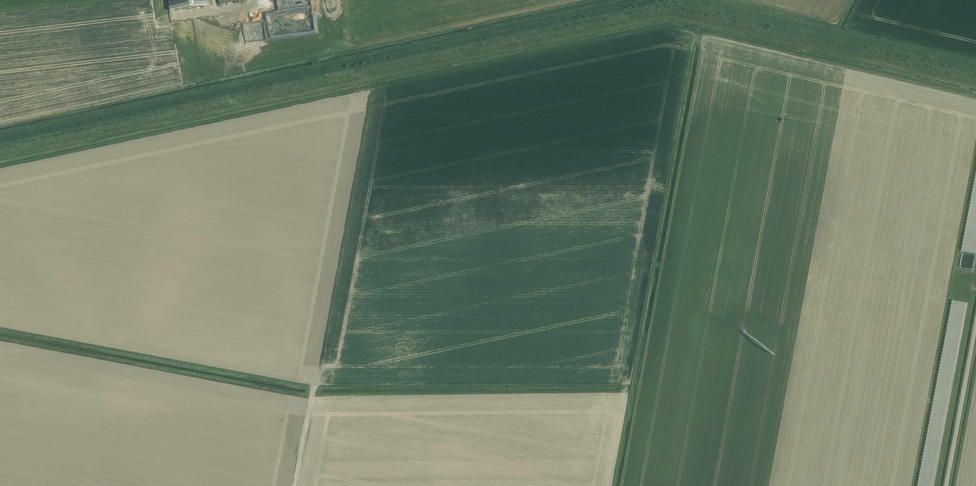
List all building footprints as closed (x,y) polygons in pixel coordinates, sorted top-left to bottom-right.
[(171,11),(209,6),(208,0),(169,0),(171,11)] [(287,20),(288,9),(292,4),(293,4),(297,0),(279,0),(282,3),(282,5),(276,11),(278,12),(278,15),(280,17),(279,24),(278,25),(278,29),(281,31),(281,19),(287,20)] [(975,254),(975,174),(962,251),(975,254)]
